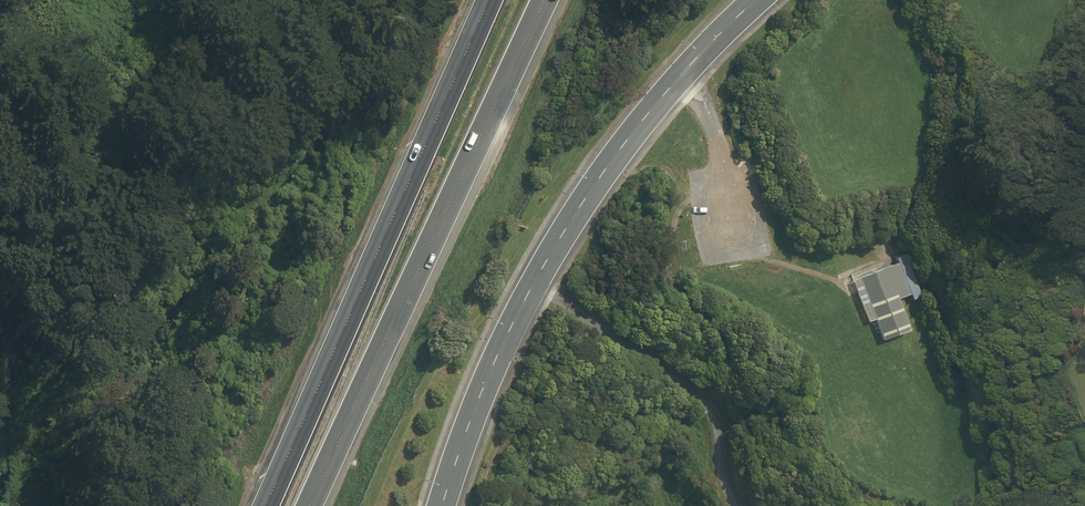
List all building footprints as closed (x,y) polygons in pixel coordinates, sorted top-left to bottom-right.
[(897,259),(898,263),(853,281),(869,322),(876,320),(884,340),(910,331),(899,299),(911,294),(913,300),(922,297),(906,255),(897,259)]
